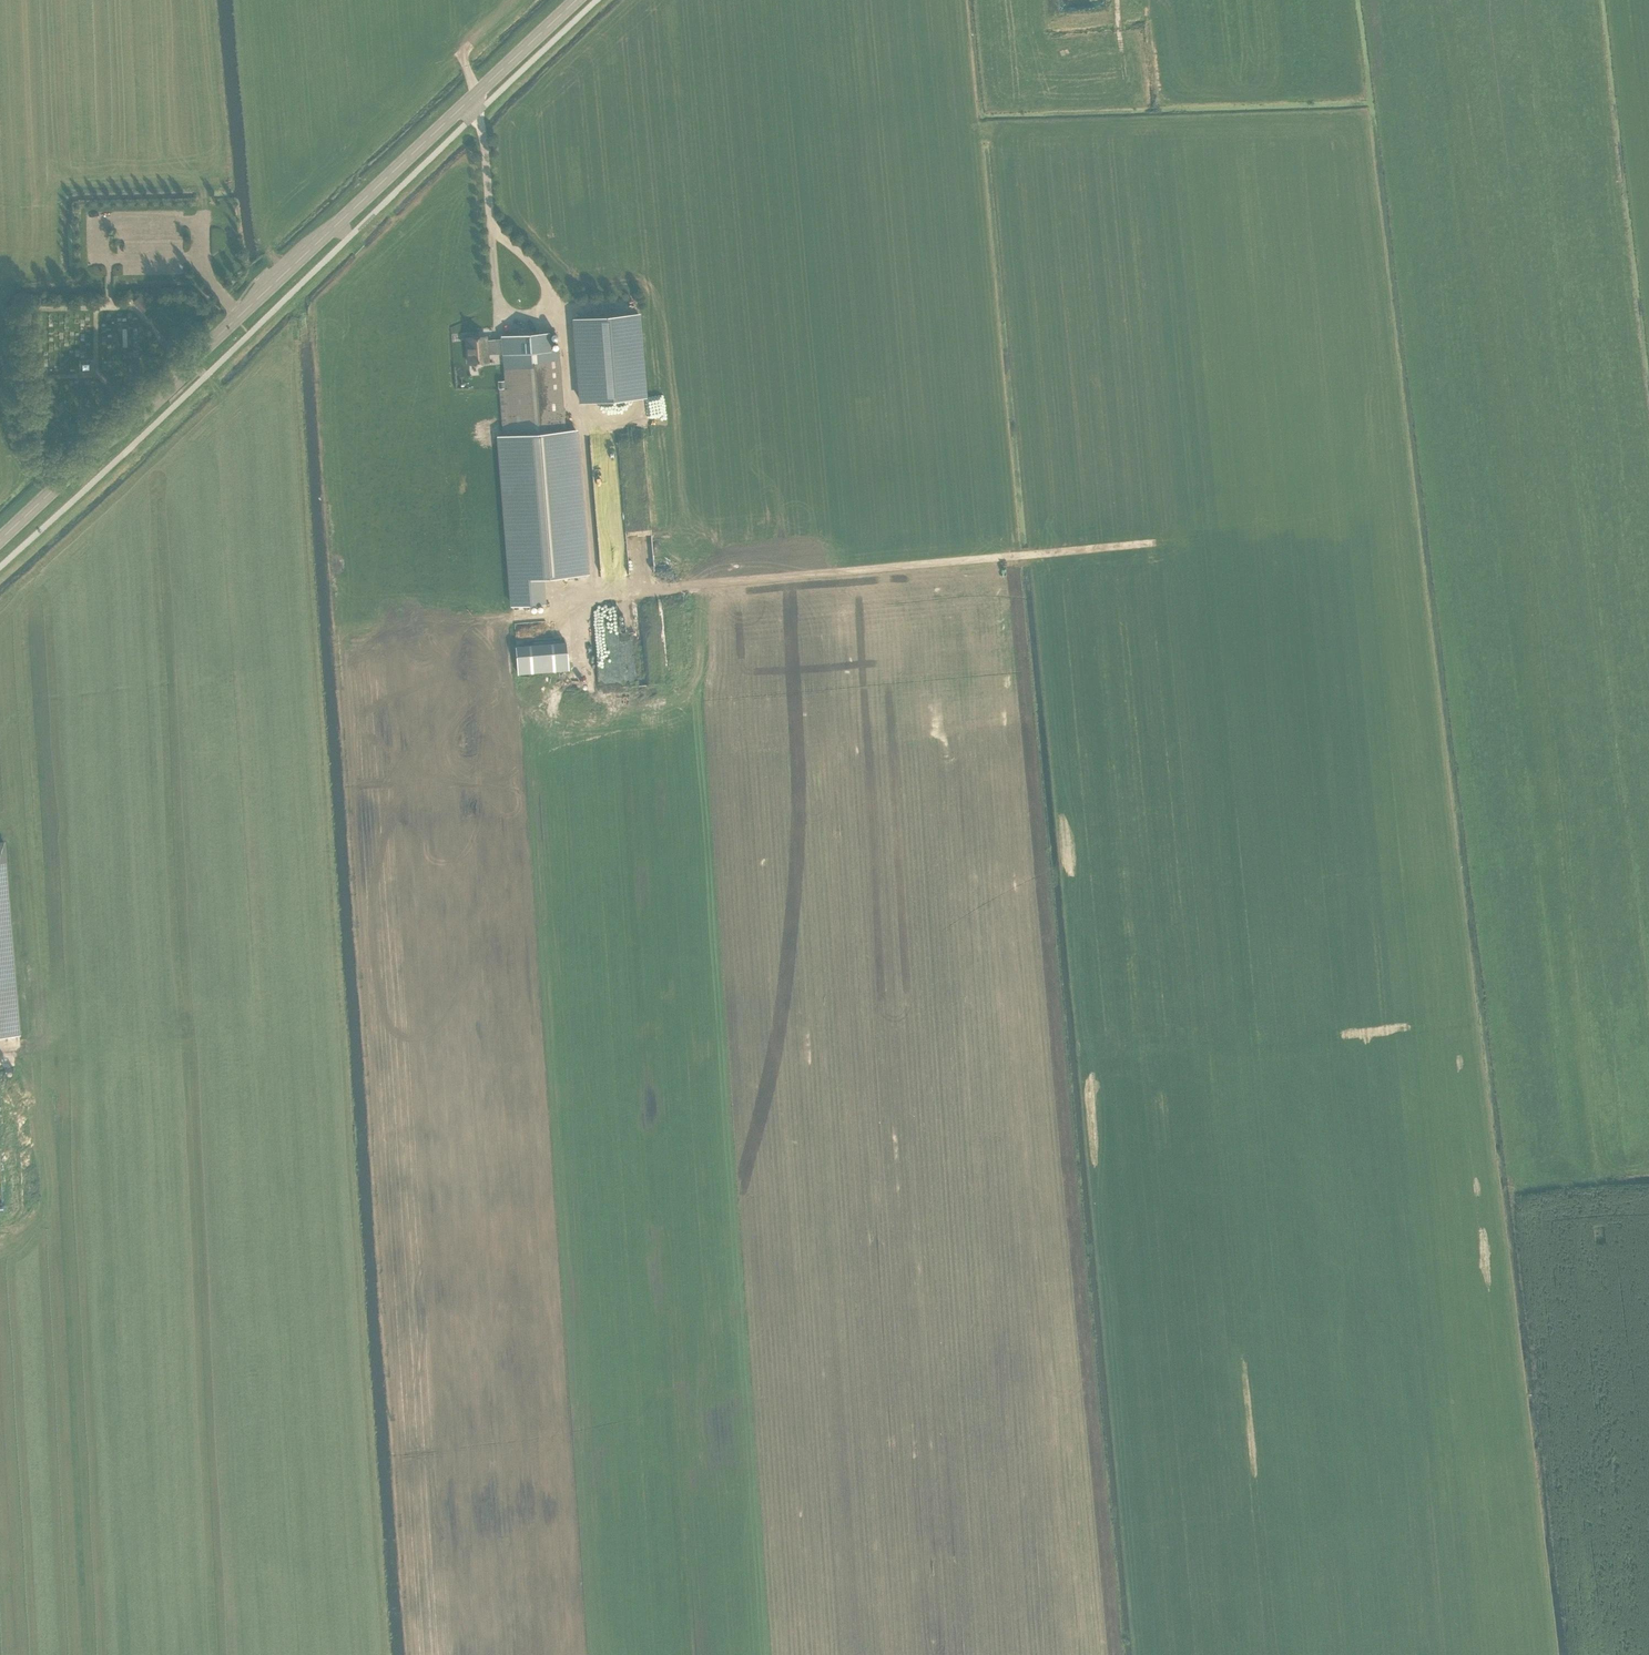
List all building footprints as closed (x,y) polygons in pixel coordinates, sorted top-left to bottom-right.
[(134,301),(143,311),(149,305),(140,295),(134,301)] [(636,314),(574,319),(582,408),(644,403),(636,314)] [(488,336),(467,337),(469,360),(478,359),(478,363),(488,362),(487,354),(503,353),(510,434),(499,435),(513,606),(544,603),(542,576),(588,572),(576,429),(565,430),(559,349),(549,349),(547,334),(502,337),(502,339),(489,340),(488,336)] [(539,607),(521,612),(523,617),(541,612),(539,607)] [(566,635),(515,639),(517,665),(568,661),(566,635)] [(19,1035),(15,984),(4,842),(0,842),(0,1036),(19,1035)]
